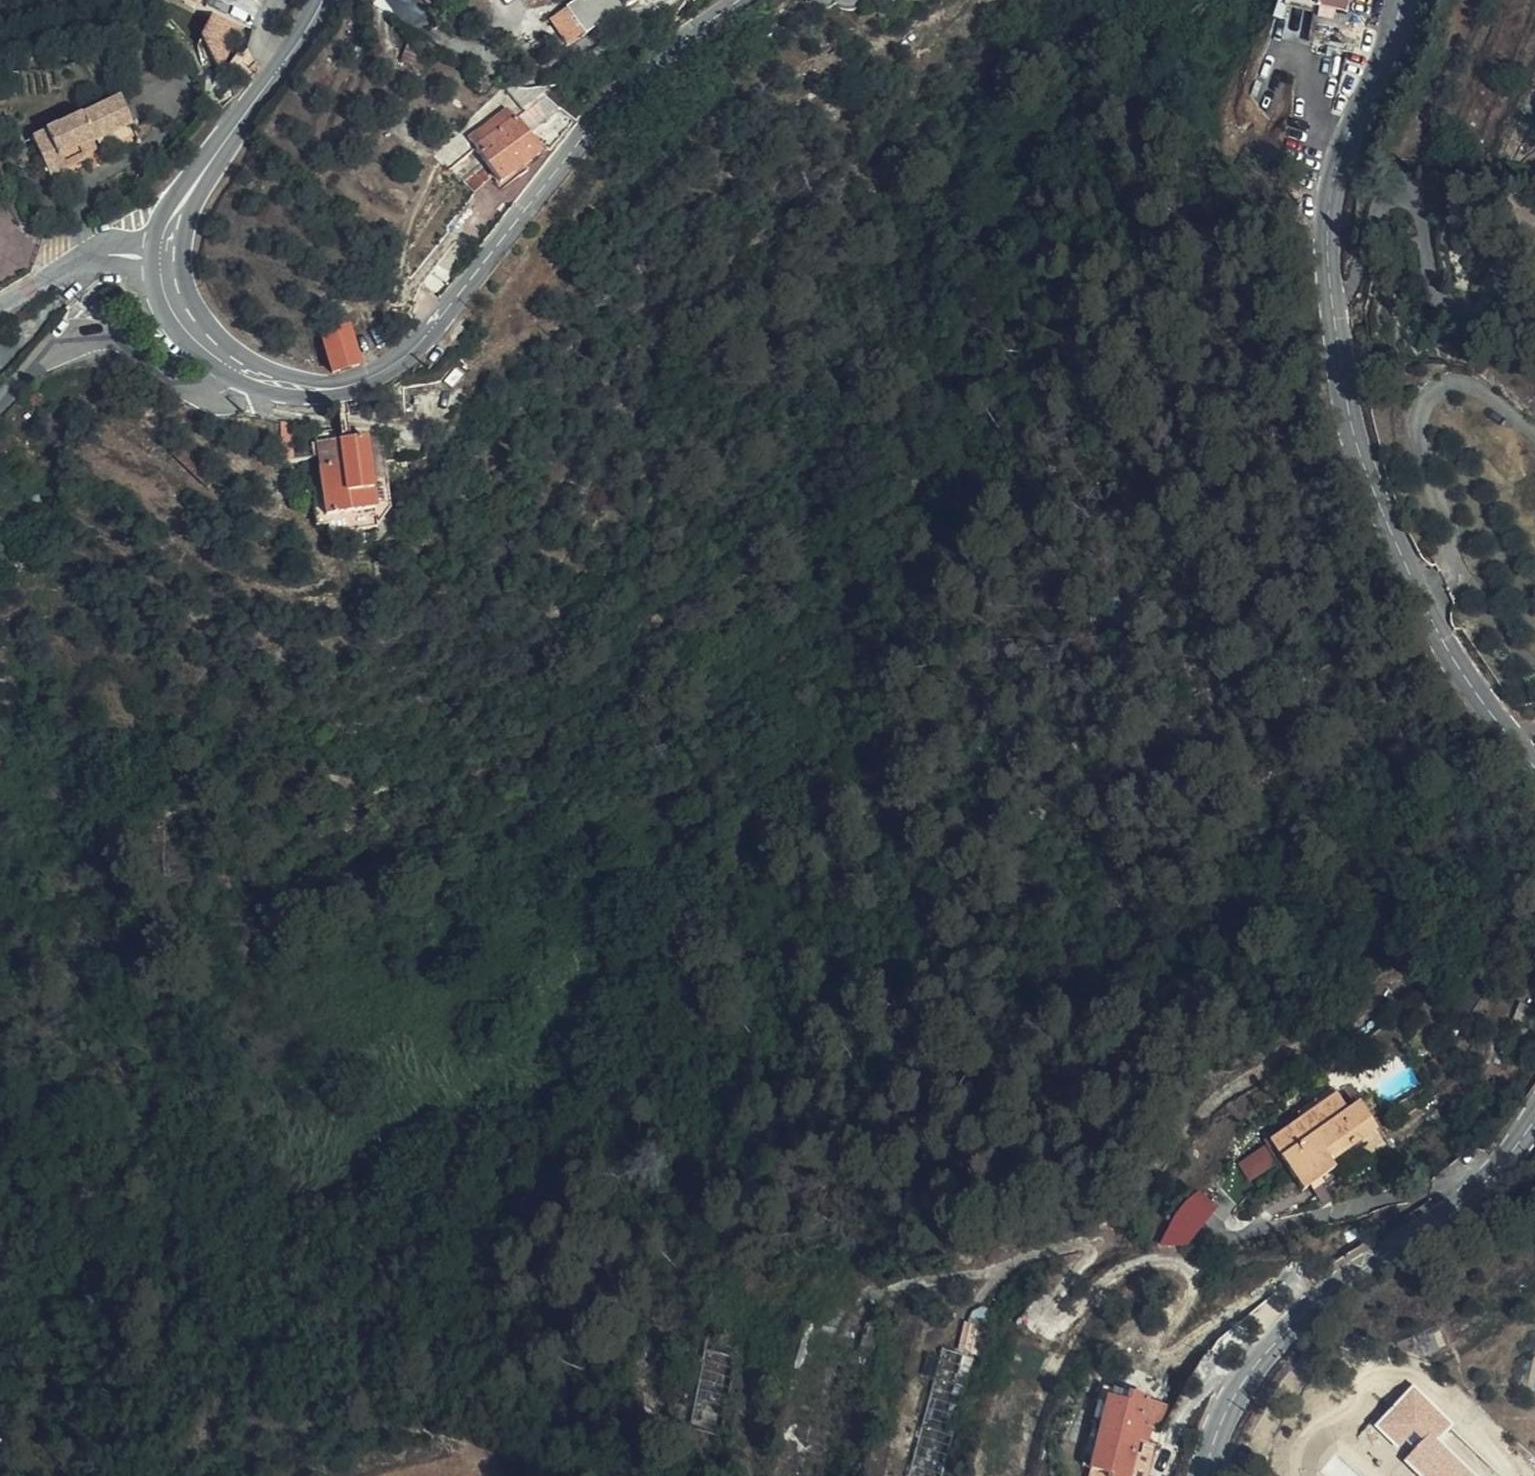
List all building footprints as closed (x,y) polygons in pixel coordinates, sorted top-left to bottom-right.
[(195,8),(198,0),(175,0),(195,8)] [(567,8),(582,31),(635,0),(581,0),(567,8)] [(1352,0),(1316,0),(1315,12),(1350,14),(1352,0)] [(197,45),(228,61),(246,28),(215,11),(197,45)] [(88,168),(86,163),(80,154),(94,147),(129,129),(117,105),(32,149),(50,187),(88,168)] [(544,155),(555,140),(519,114),(462,157),(445,174),(474,208),(511,177),(500,165),(508,160),(505,152),(529,142),(544,155)] [(80,154),(86,163),(98,156),(94,147),(80,154)] [(330,376),(347,371),(339,341),(330,343),(328,333),(309,337),(319,377),(330,376)] [(372,496),(364,446),(349,448),(355,498),(372,496)] [(355,498),(349,448),(324,450),(327,472),(331,502),(355,498)] [(301,453),(303,464),(305,475),(327,472),(324,450),(301,453)] [(357,522),(355,498),(331,502),(327,472),(305,475),(307,498),(311,528),(357,522)] [(374,519),(372,496),(355,498),(357,522),(374,519)] [(356,539),(371,522),(374,519),(357,522),(311,528),(307,498),(297,499),(303,544),(356,539)] [(1337,1109),(1327,1095),(1262,1142),(1296,1189),(1329,1166),(1322,1157),(1367,1127),(1350,1102),(1337,1109)] [(1197,1187),(1160,1238),(1183,1254),(1219,1203),(1197,1187)] [(1104,1401),(1082,1468),(1082,1470),(1100,1475),(1099,1475),(1122,1475),(1132,1444),(1152,1449),(1157,1435),(1154,1434),(1164,1410),(1127,1398),(1123,1407),(1104,1401)]
